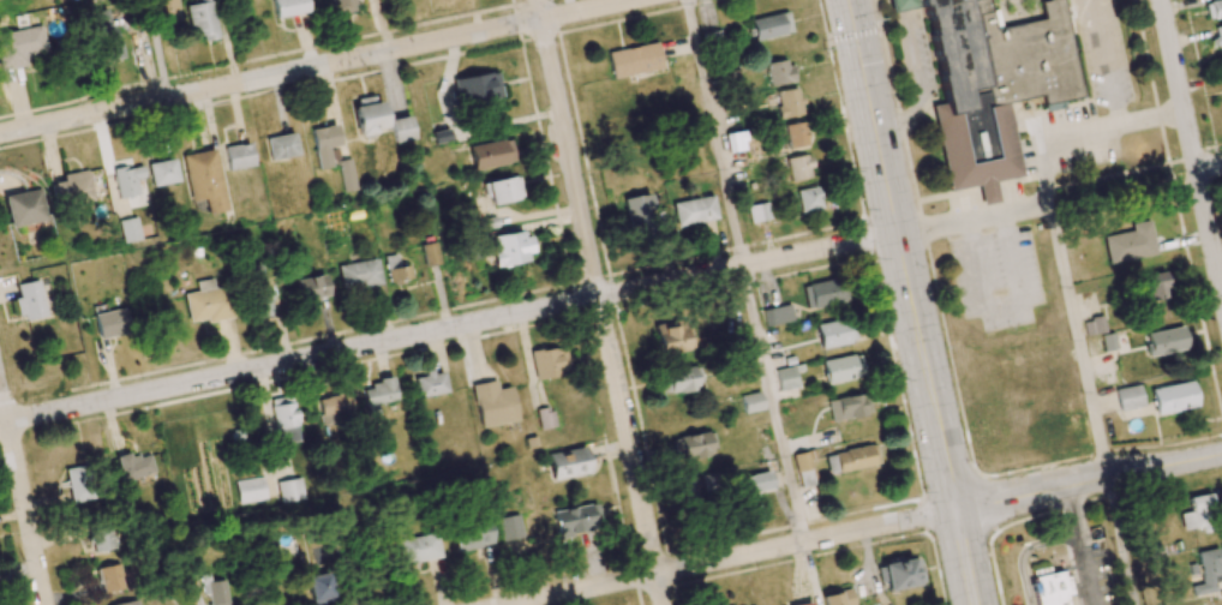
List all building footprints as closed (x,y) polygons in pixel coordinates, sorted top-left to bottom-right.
[(175,0),(151,0),(156,24),(179,19),(175,0)] [(276,18),(307,13),(305,0),(273,0),(276,18)] [(333,14),(355,11),(353,0),(330,0),(333,14)] [(1063,0),(888,0),(890,12),(926,7),(940,104),(934,104),(945,190),(977,186),(980,204),(997,202),(994,180),(1019,177),(1009,101),(1041,96),(1043,111),(1065,108),(1063,100),(1076,98),(1063,0)] [(1203,3),(1207,21),(1221,18),(1221,0),(1218,0),(1203,3)] [(191,40),(216,37),(212,1),(187,4),(191,40)] [(121,58),(118,40),(112,41),(107,9),(90,12),(99,61),(121,58)] [(754,40),(792,33),(787,11),(750,19),(754,40)] [(40,25),(0,33),(0,69),(47,59),(40,25)] [(1213,29),(1215,45),(1219,44),(1220,56),(1221,56),(1221,28),(1213,29)] [(662,69),(656,42),(608,52),(613,78),(662,69)] [(766,62),(768,86),(792,83),(789,60),(766,62)] [(502,98),(495,71),(452,80),(454,91),(452,91),(456,108),(502,98)] [(803,114),(797,87),(774,92),(780,119),(803,114)] [(384,131),(377,95),(352,100),(359,136),(384,131)] [(388,120),(393,143),(413,139),(408,116),(388,120)] [(785,124),(787,148),(807,146),(805,122),(785,124)] [(318,169),(331,167),(328,148),(339,145),(335,124),(311,128),(318,169)] [(728,152),(746,148),(743,131),(725,134),(728,152)] [(298,155),(293,132),(265,138),(270,161),(298,155)] [(513,162),(509,139),(469,147),(474,170),(513,162)] [(252,165),(248,142),(223,148),(228,170),(252,165)] [(225,211),(214,149),(182,155),(190,201),(204,198),(207,215),(225,211)] [(791,181),(814,176),(809,154),(786,159),(791,181)] [(152,187),(177,182),(172,159),(147,164),(152,187)] [(343,192),(356,189),(350,159),(337,161),(343,192)] [(117,198),(137,194),(135,179),(143,178),(140,165),(112,170),(117,198)] [(56,207),(92,201),(87,170),(61,174),(62,181),(52,182),(56,207)] [(491,205),(521,197),(516,175),(485,182),(491,205)] [(801,213),(822,208),(816,185),(796,190),(801,213)] [(3,197),(10,228),(48,219),(41,188),(3,197)] [(651,209),(648,193),(623,198),(632,236),(652,232),(647,210),(651,209)] [(676,225),(715,221),(713,197),(673,201),(676,225)] [(750,223),(771,219),(767,202),(747,206),(750,223)] [(122,243),(140,239),(135,216),(117,220),(122,243)] [(1104,235),(1109,263),(1153,255),(1147,219),(1128,222),(1129,231),(1104,235)] [(532,262),(528,232),(492,236),(495,266),(532,262)] [(437,265),(436,243),(422,244),(423,266),(437,265)] [(411,278),(407,263),(402,264),(399,253),(383,256),(389,283),(411,278)] [(379,286),(376,259),(338,264),(341,290),(379,286)] [(241,267),(250,319),(270,316),(261,264),(241,267)] [(1146,304),(1169,300),(1165,272),(1141,275),(1146,304)] [(299,303),(328,299),(324,275),(295,280),(299,303)] [(222,286),(213,288),(211,278),(194,281),(196,291),(183,294),(187,322),(203,319),(204,323),(228,319),(222,286)] [(802,285),(806,308),(846,301),(841,278),(802,285)] [(16,285),(19,297),(15,298),(20,322),(47,315),(39,280),(16,285)] [(762,308),(764,325),(792,322),(790,305),(762,308)] [(132,332),(126,307),(92,315),(99,340),(132,332)] [(820,349),(855,342),(850,318),(816,324),(820,349)] [(690,350),(684,320),(654,327),(660,356),(690,350)] [(1145,333),(1149,356),(1186,349),(1182,327),(1145,333)] [(536,380),(568,374),(562,345),(530,351),(536,380)] [(858,353),(822,361),(827,385),(863,377),(858,353)] [(778,392),(797,389),(793,366),(774,370),(778,392)] [(697,368),(660,372),(662,394),(699,390),(697,368)] [(418,398),(447,392),(442,372),(428,376),(428,375),(414,378),(418,398)] [(368,418),(380,416),(378,404),(395,400),(392,379),(361,385),(368,418)] [(517,420),(509,386),(495,389),(493,380),(471,385),(480,428),(517,420)] [(1191,381),(1150,389),(1155,415),(1197,407),(1191,381)] [(1114,389),(1118,411),(1143,406),(1138,384),(1114,389)] [(739,395),(743,413),(763,409),(760,391),(739,395)] [(322,424),(352,417),(347,392),(316,398),(322,424)] [(827,401),(832,422),(869,413),(864,392),(827,401)] [(290,442),(299,441),(293,403),(272,406),(279,453),(291,451),(290,442)] [(540,429),(555,426),(551,408),(536,411),(540,429)] [(672,437),(675,459),(714,454),(712,432),(672,437)] [(825,454),(828,474),(879,465),(875,445),(825,454)] [(589,473),(584,446),(547,454),(552,481),(589,473)] [(798,487),(813,486),(809,451),(794,453),(798,487)] [(149,453),(131,459),(129,452),(115,457),(123,482),(155,472),(149,453)] [(95,497),(87,464),(64,469),(72,503),(95,497)] [(754,492),(772,488),(768,471),(734,479),(743,520),(760,516),(754,492)] [(236,503),(264,500),(262,478),(234,480),(236,503)] [(275,482),(279,503),(303,499),(299,478),(275,482)] [(679,482),(682,501),(695,498),(692,480),(679,482)] [(1182,532),(1215,527),(1210,494),(1187,497),(1189,512),(1180,513),(1182,532)] [(553,511),(558,537),(600,529),(595,503),(553,511)] [(499,517),(504,557),(525,555),(519,514),(499,517)] [(453,552),(491,544),(486,519),(448,527),(453,552)] [(92,532),(93,552),(117,550),(116,531),(92,532)] [(435,536),(397,543),(401,565),(439,557),(435,536)] [(1221,581),(1221,560),(1220,548),(1197,551),(1202,584),(1191,585),(1193,595),(1215,592),(1213,582),(1221,581)] [(915,556),(880,564),(886,591),(922,583),(915,556)] [(101,593),(125,589),(121,564),(98,568),(101,593)] [(1032,577),(1035,604),(1069,604),(1065,572),(1032,577)] [(306,575),(309,604),(332,602),(329,573),(306,575)] [(209,574),(200,575),(201,596),(207,595),(208,604),(216,604),(226,604),(224,580),(209,581),(209,574)] [(850,590),(822,595),(824,604),(853,604),(850,590)]
